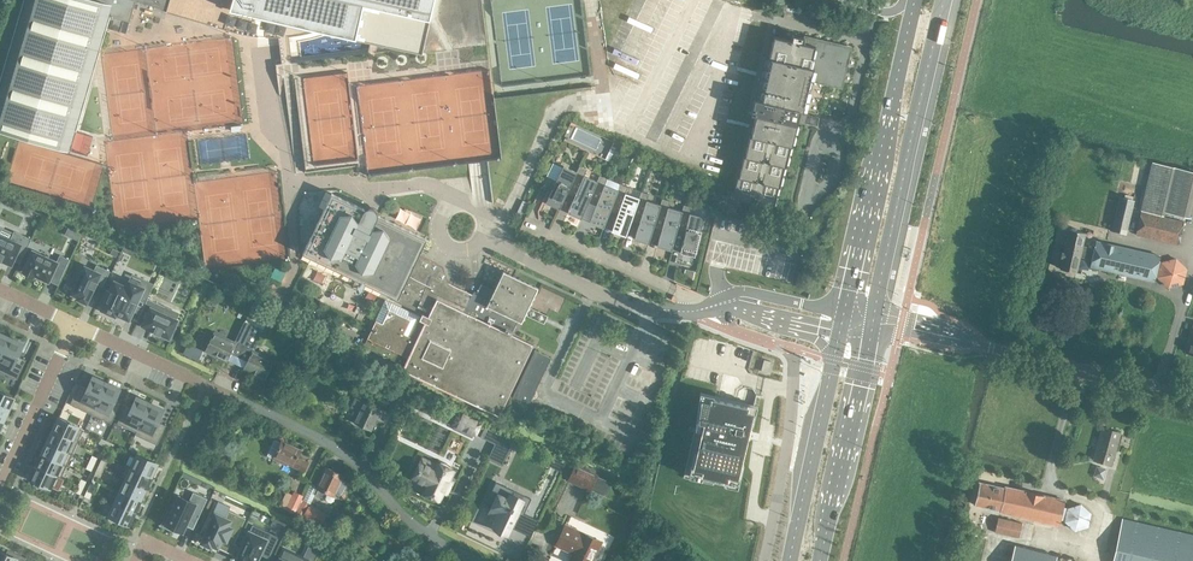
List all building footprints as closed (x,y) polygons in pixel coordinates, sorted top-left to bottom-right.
[(0,80),(0,131),(70,152),(71,151),(76,132),(99,54),(99,52),(107,28),(126,33),(126,32),(136,1),(167,10),(166,12),(182,17),(201,22),(228,30),(230,31),(234,32),(238,33),(243,34),(247,34),(250,35),(254,36),(255,36),(257,36),(258,36),(265,37),(270,37),(274,37),(280,37),(286,37),(290,36),(297,35),(307,33),(313,32),(319,30),(330,32),(332,33),(342,35),(374,43),(389,46),(392,47),(400,49),(368,52),(291,62),(305,173),(340,168),(358,166),(365,165),(366,175),(429,168),(468,163),(469,163),(478,162),(487,160),(488,160),(501,159),(499,138),(498,128),(494,98),(490,69),(485,29),(482,4),(482,0),(24,0),(0,80)] [(805,123),(807,114),(805,112),(803,111),(804,109),(806,108),(807,104),(806,102),(806,99),(807,99),(808,97),(809,93),(808,91),(809,89),(809,88),(811,87),(812,83),(811,81),(811,79),(840,86),(849,48),(807,38),(806,44),(774,36),(769,57),(764,56),(753,104),(754,104),(753,108),(752,108),(751,114),(755,115),(751,134),(750,134),(745,155),(744,155),(739,176),(738,176),(732,199),(774,208),(778,187),(780,188),(784,166),(786,167),(791,145),(792,146),(797,123),(802,124),(805,123)] [(616,147),(612,145),(605,159),(609,161),(616,147)] [(640,158),(637,164),(647,168),(649,163),(640,158)] [(559,209),(567,193),(577,172),(576,172),(552,160),(540,186),(551,191),(547,198),(546,200),(548,203),(552,205),(552,206),(559,209)] [(1161,215),(1162,211),(1172,166),(1152,162),(1140,210),(1161,215)] [(581,219),(589,202),(598,181),(597,181),(584,175),(586,169),(579,166),(576,172),(577,172),(567,193),(574,196),(569,209),(568,211),(569,213),(574,216),(581,219)] [(1172,166),(1162,211),(1185,217),(1192,183),(1192,171),(1172,166)] [(603,228),(610,211),(619,190),(617,189),(604,184),(607,178),(599,175),(597,181),(598,181),(589,202),(596,205),(591,218),(590,220),(591,223),(596,225),(603,228)] [(626,236),(632,219),(640,198),(638,197),(625,193),(628,187),(620,184),(617,189),(619,190),(610,211),(618,214),(613,227),(612,229),(613,232),(618,233),(618,234),(626,236)] [(661,205),(660,204),(647,200),(649,194),(641,191),(638,197),(640,198),(632,219),(640,222),(635,235),(635,237),(636,240),(641,241),(649,244),(654,227),(661,205)] [(533,344),(516,336),(512,334),(518,321),(521,322),(525,313),(529,306),(538,288),(503,271),(494,290),(481,284),(477,292),(475,295),(472,294),(445,281),(444,283),(434,278),(433,275),(433,274),(432,273),(431,273),(430,272),(429,271),(427,271),(426,271),(422,270),(419,262),(416,260),(427,238),(377,215),(376,218),(363,213),(365,209),(331,193),(303,253),(397,298),(396,301),(415,310),(417,306),(430,313),(428,316),(422,313),(421,317),(386,300),(364,346),(396,362),(394,366),(499,416),(509,395),(512,397),(512,398),(528,406),(535,391),(534,390),(537,384),(538,384),(551,358),(534,350),(534,352),(530,350),(533,344)] [(1112,230),(1126,234),(1133,200),(1119,197),(1112,230)] [(683,211),(682,211),(668,207),(670,201),(662,198),(660,204),(661,205),(654,227),(662,229),(658,242),(657,244),(659,247),(664,248),(672,250),(677,233),(683,211)] [(684,205),(682,211),(683,211),(677,233),(684,235),(681,248),(680,251),(682,253),(687,254),(695,256),(704,217),(690,213),(692,207),(684,205)] [(398,222),(420,231),(426,216),(404,207),(398,222)] [(1179,244),(1184,221),(1141,211),(1135,234),(1179,244)] [(1069,229),(1065,247),(1093,253),(1094,248),(1082,246),(1085,232),(1076,230),(1076,229),(1071,228),(1071,229),(1069,229)] [(31,239),(14,231),(10,239),(0,235),(0,260),(1,261),(2,260),(12,264),(17,253),(23,256),(31,239)] [(76,231),(73,238),(78,241),(81,234),(76,231)] [(1159,256),(1096,241),(1094,248),(1093,253),(1092,259),(1090,266),(1154,281),(1159,256)] [(1080,256),(1092,259),(1093,253),(1065,247),(1063,252),(1062,252),(1061,256),(1062,257),(1060,268),(1076,272),(1080,256)] [(113,248),(110,254),(116,256),(119,251),(113,248)] [(57,262),(33,251),(23,271),(34,276),(35,275),(49,281),(52,275),(60,279),(69,260),(60,255),(57,262)] [(1187,279),(1188,274),(1187,272),(1187,269),(1185,266),(1184,265),(1181,263),(1179,262),(1174,261),(1172,261),(1169,261),(1164,264),(1161,269),(1160,271),(1160,274),(1160,277),(1161,280),(1162,282),(1164,284),(1166,286),(1169,287),(1171,288),(1174,288),(1179,287),(1182,286),(1184,284),(1185,282),(1187,279)] [(103,286),(109,271),(97,265),(94,271),(85,266),(85,267),(83,267),(79,275),(80,276),(72,294),(79,297),(78,299),(87,303),(94,288),(95,288),(97,283),(103,286)] [(685,269),(683,277),(693,279),(695,271),(685,269)] [(129,320),(139,299),(146,302),(154,284),(147,281),(144,287),(129,280),(125,289),(113,283),(101,310),(114,316),(115,313),(129,320)] [(174,326),(177,320),(162,313),(165,306),(147,298),(146,302),(141,312),(147,315),(143,325),(154,330),(154,331),(160,334),(160,333),(171,338),(176,327),(174,326)] [(529,306),(525,313),(539,320),(543,312),(529,306)] [(239,357),(254,326),(245,321),(235,342),(224,338),(215,334),(214,333),(206,350),(227,360),(230,353),(239,357)] [(263,330),(254,326),(239,357),(248,361),(245,368),(265,378),(273,361),(253,352),(263,330)] [(219,327),(215,334),(224,338),(227,331),(219,327)] [(10,338),(0,333),(0,359),(10,338)] [(10,338),(0,359),(0,371),(17,379),(26,360),(17,355),(23,344),(10,338)] [(770,361),(764,359),(761,371),(767,372),(770,361)] [(92,414),(106,383),(93,377),(88,388),(79,384),(70,404),(92,414)] [(119,389),(106,383),(92,414),(111,423),(120,404),(114,401),(119,389)] [(408,391),(393,384),(385,402),(390,405),(388,409),(390,410),(384,422),(391,426),(408,391)] [(8,410),(9,408),(10,407),(9,407),(12,401),(13,401),(13,400),(14,397),(0,391),(0,406),(8,410)] [(690,450),(684,473),(696,476),(695,480),(713,485),(714,480),(725,483),(735,485),(741,463),(743,453),(746,440),(746,438),(749,439),(750,432),(748,431),(748,430),(749,425),(754,408),(753,408),(747,406),(723,401),(718,399),(717,399),(714,399),(702,396),(699,420),(698,428),(695,428),(690,450)] [(135,435),(150,403),(137,397),(132,409),(125,406),(117,423),(136,432),(135,434),(135,435)] [(383,421),(387,412),(355,397),(351,406),(360,411),(355,422),(371,429),(377,418),(383,421)] [(163,409),(150,403),(135,435),(157,445),(166,425),(157,421),(163,409)] [(8,410),(0,406),(0,420),(3,422),(4,419),(4,420),(4,419),(7,412),(8,410)] [(459,411),(453,424),(476,435),(481,422),(459,411)] [(58,418),(52,430),(78,442),(83,430),(58,418)] [(487,423),(480,437),(495,444),(488,458),(489,459),(490,459),(502,465),(510,446),(515,436),(487,423)] [(1112,465),(1116,450),(1120,433),(1103,427),(1094,459),(1112,465)] [(78,442),(52,430),(47,442),(72,454),(78,442)] [(105,446),(107,441),(101,438),(99,443),(105,446)] [(297,457),(301,450),(282,441),(282,442),(277,440),(274,441),(268,453),(269,456),(287,464),(287,463),(304,471),(308,462),(297,457)] [(111,449),(114,444),(107,441),(105,446),(111,449)] [(72,454),(47,442),(41,454),(61,463),(67,452),(72,454)] [(67,465),(61,463),(41,454),(36,466),(56,475),(61,478),(67,465)] [(97,458),(92,455),(89,462),(94,464),(97,458)] [(126,464),(151,476),(157,464),(137,455),(131,466),(126,464)] [(103,468),(106,462),(101,460),(98,466),(103,468)] [(447,463),(441,461),(440,464),(437,462),(436,465),(434,464),(433,467),(434,468),(433,471),(419,464),(412,479),(426,485),(422,493),(440,501),(446,487),(449,489),(453,482),(450,480),(454,471),(451,469),(452,467),(447,463)] [(91,471),(94,464),(89,462),(86,468),(91,471)] [(146,488),(151,476),(126,464),(120,476),(146,488)] [(1096,474),(1105,476),(1108,467),(1098,464),(1096,474)] [(569,480),(590,489),(590,488),(599,492),(605,480),(596,476),(596,475),(576,465),(569,480)] [(56,475),(36,466),(30,478),(50,487),(56,475)] [(100,475),(103,468),(98,466),(95,472),(100,475)] [(347,481),(341,478),(342,476),(327,469),(318,487),(319,487),(315,494),(325,499),(328,492),(334,494),(335,493),(340,495),(343,494),(348,483),(347,481)] [(140,500),(146,488),(120,476),(120,477),(125,479),(120,490),(140,500)] [(86,481),(81,479),(78,485),(83,488),(86,481)] [(92,492),(95,486),(90,483),(87,489),(92,492)] [(975,504),(983,506),(1001,511),(1001,512),(1059,525),(1065,501),(1007,487),(1006,488),(980,483),(975,504)] [(80,494),(83,488),(78,485),(75,492),(80,494)] [(635,502),(638,495),(624,488),(621,495),(635,502)] [(89,498),(92,492),(87,489),(84,496),(89,498)] [(135,512),(140,500),(120,490),(115,502),(135,512)] [(491,492),(484,506),(487,507),(491,509),(490,513),(493,515),(489,524),(495,527),(495,528),(496,529),(496,528),(506,532),(505,533),(506,534),(510,526),(511,523),(518,526),(524,513),(529,504),(522,500),(524,495),(513,490),(508,500),(491,492)] [(182,532),(191,514),(198,518),(207,498),(193,492),(189,500),(179,495),(171,512),(167,511),(161,525),(173,531),(174,528),(182,532)] [(292,496),(287,509),(286,509),(295,513),(303,496),(294,492),(292,496)] [(287,509),(292,496),(286,493),(280,506),(287,509)] [(295,515),(317,530),(320,526),(327,515),(303,501),(295,515)] [(129,524),(135,512),(115,502),(109,515),(129,524)] [(1067,507),(1066,510),(1064,521),(1074,531),(1088,527),(1091,513),(1081,503),(1067,507)] [(210,523),(204,537),(214,541),(215,539),(220,542),(225,533),(236,539),(248,512),(231,505),(228,512),(217,507),(214,514),(212,513),(208,522),(210,523)] [(273,517),(269,525),(283,531),(287,524),(273,517)] [(998,518),(995,532),(1018,537),(1021,523),(998,518)] [(1123,519),(1113,560),(1192,560),(1192,535),(1123,519)] [(583,533),(565,524),(555,545),(558,547),(559,546),(564,548),(564,549),(573,553),(569,560),(593,560),(602,542),(583,533)] [(278,537),(269,533),(266,539),(250,532),(236,560),(238,560),(257,560),(262,551),(270,555),(278,537)] [(1056,555),(1014,544),(1010,560),(1054,560),(1055,559),(1056,555)] [(654,545),(652,551),(663,555),(665,548),(654,545)] [(0,551),(0,560),(21,560),(0,551)]
